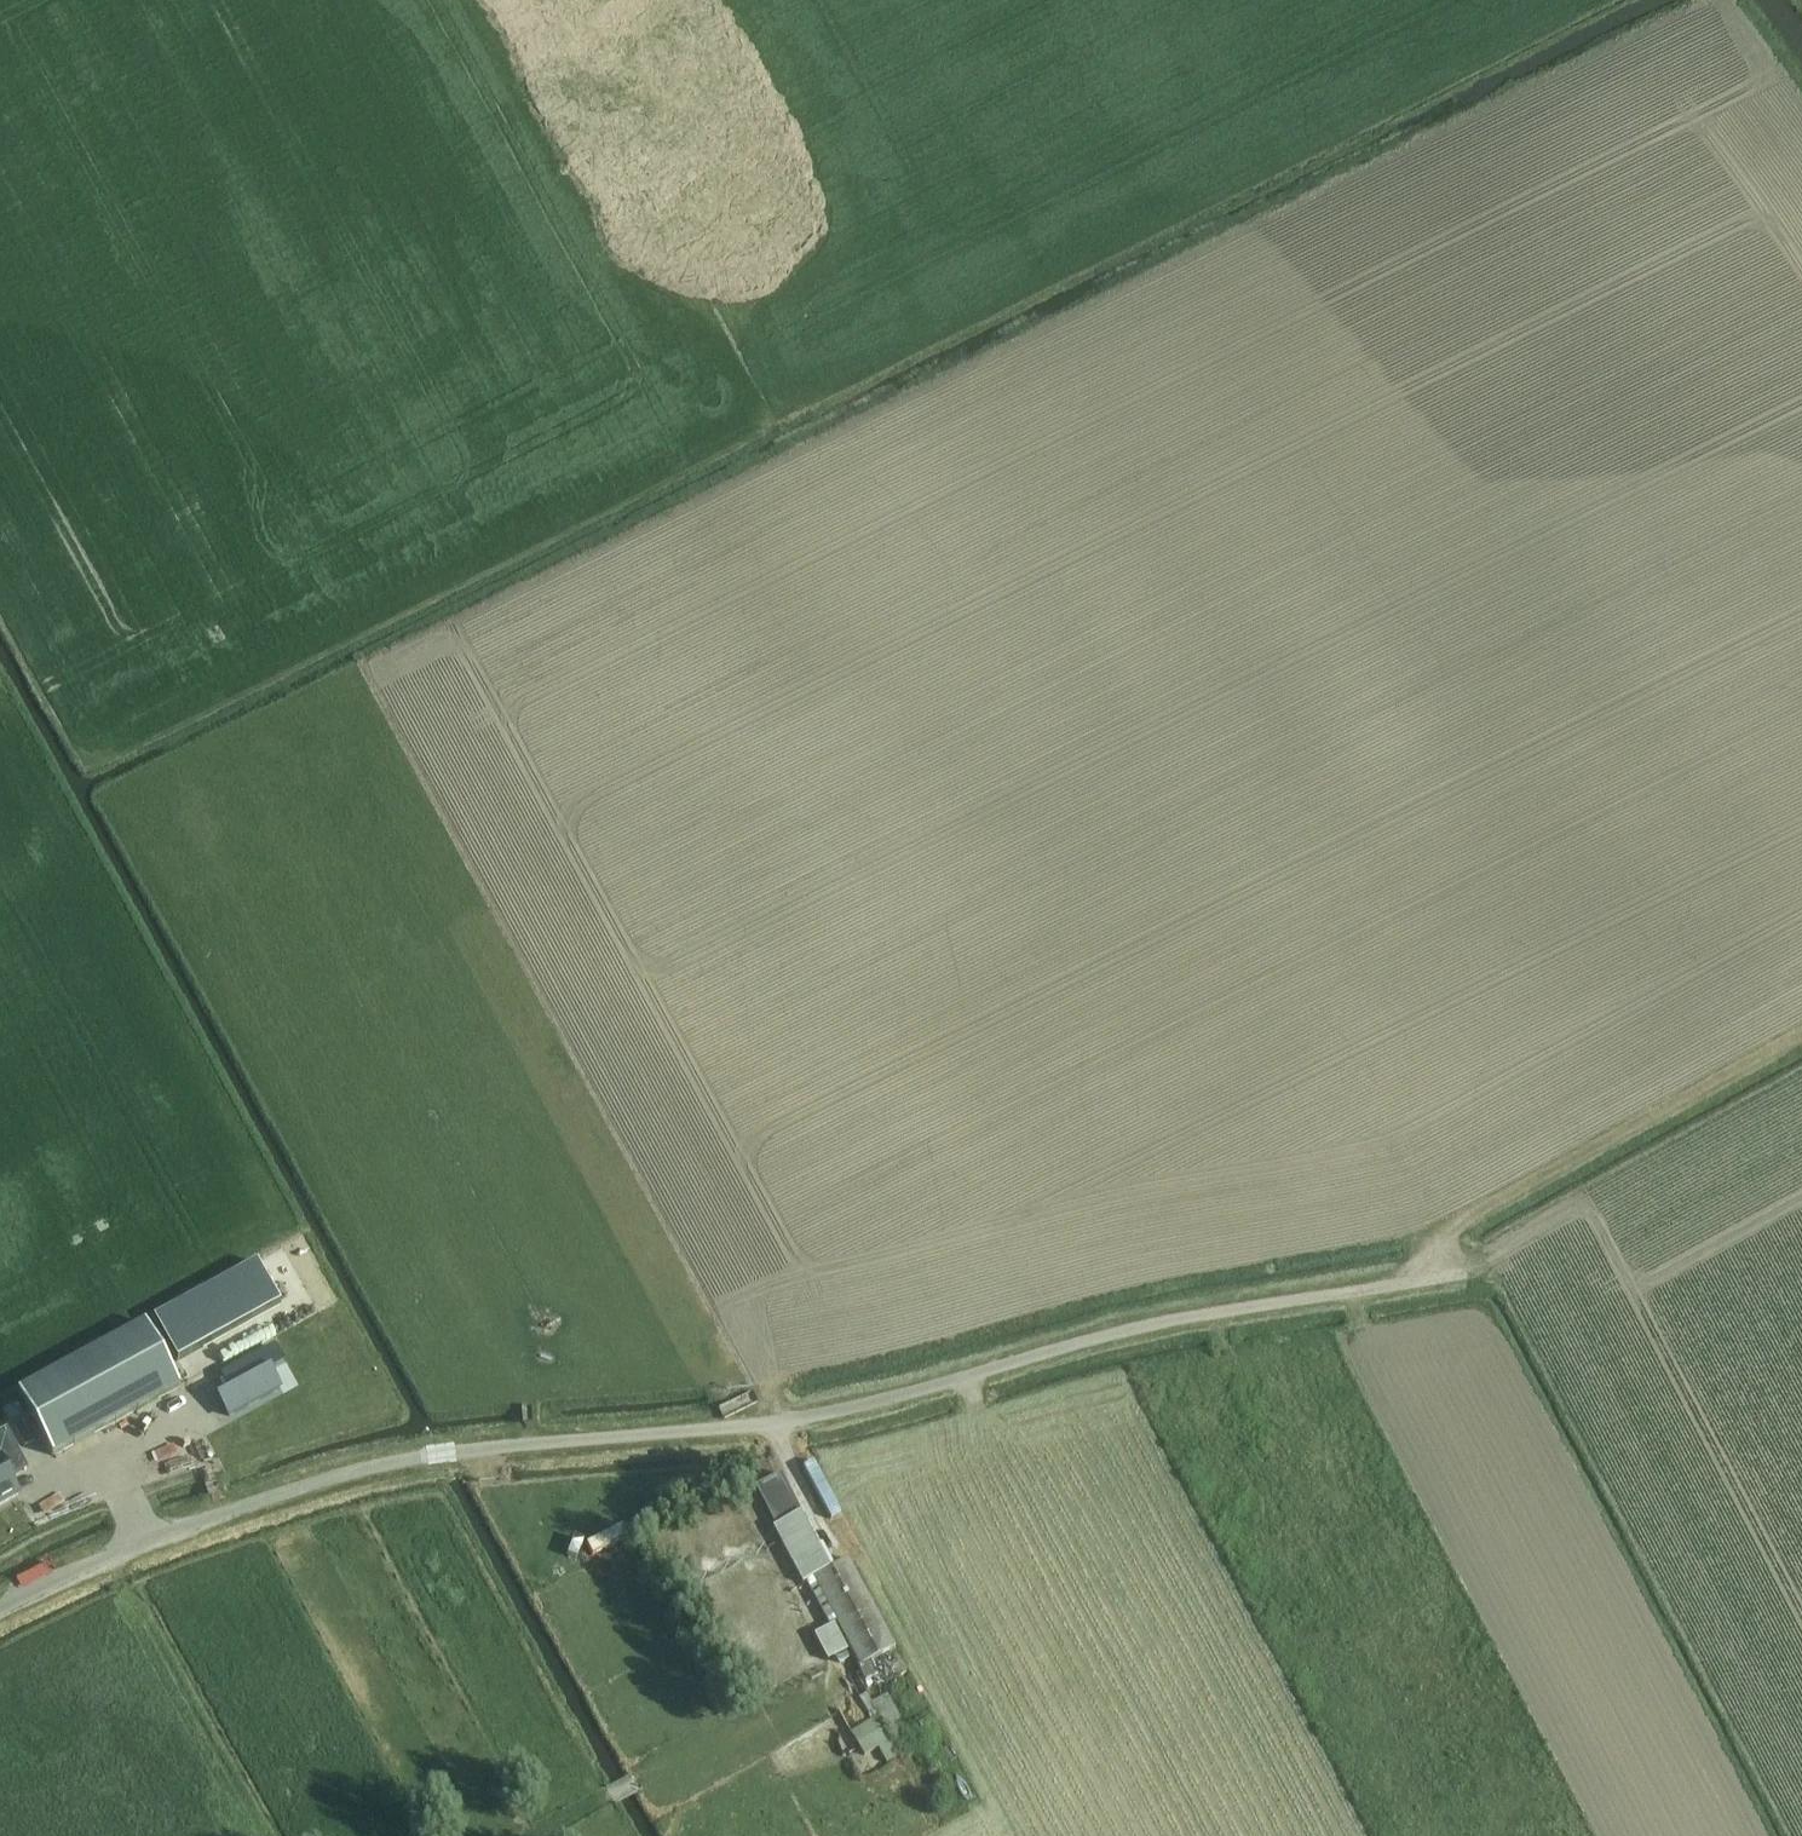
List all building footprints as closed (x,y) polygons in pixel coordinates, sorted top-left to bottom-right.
[(257,1263),(154,1319),(177,1362),(280,1305),(257,1263)] [(180,1387),(157,1346),(145,1324),(17,1393),(52,1456),(180,1387)] [(231,1391),(218,1398),(229,1417),(280,1389),(270,1371),(282,1364),(274,1347),(222,1375),(231,1391)] [(17,1496),(9,1480),(26,1470),(6,1432),(0,1435),(0,1505),(17,1496)] [(828,1571),(800,1515),(779,1476),(756,1487),(806,1583),(814,1579),(860,1667),(895,1648),(848,1560),(828,1571)] [(647,1515),(612,1531),(617,1543),(652,1527),(647,1515)] [(834,1626),(814,1637),(827,1663),(848,1652),(834,1626)] [(901,1738),(908,1751),(921,1744),(900,1706),(873,1721),(887,1746),(901,1738)]
